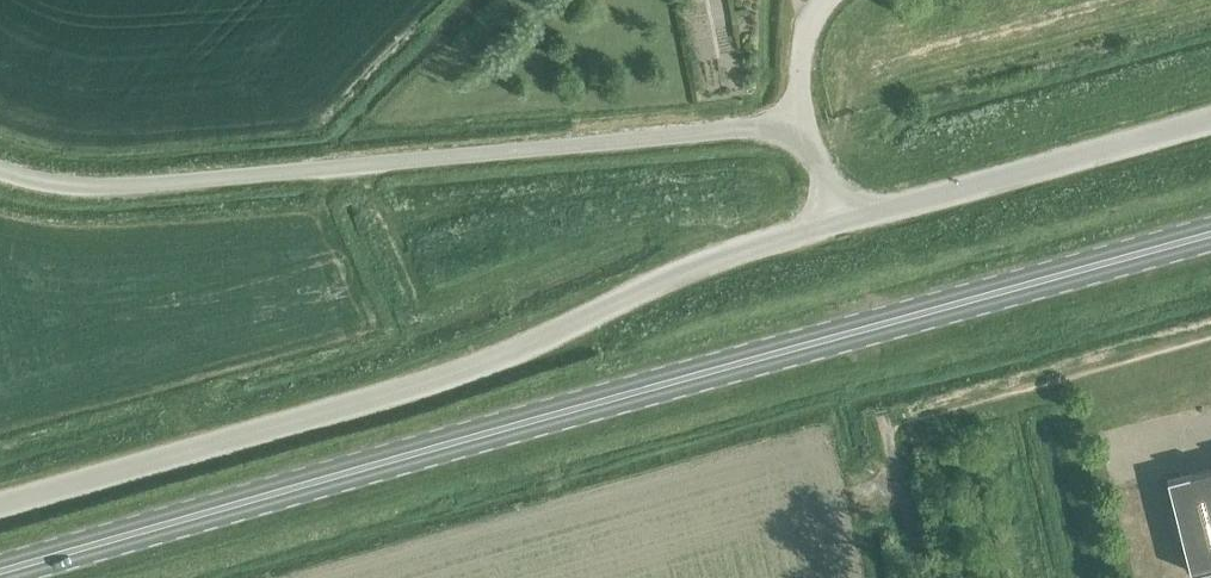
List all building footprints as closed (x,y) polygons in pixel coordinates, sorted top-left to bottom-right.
[(1166,478),(1190,571),(1210,566),(1210,466),(1166,478)]
